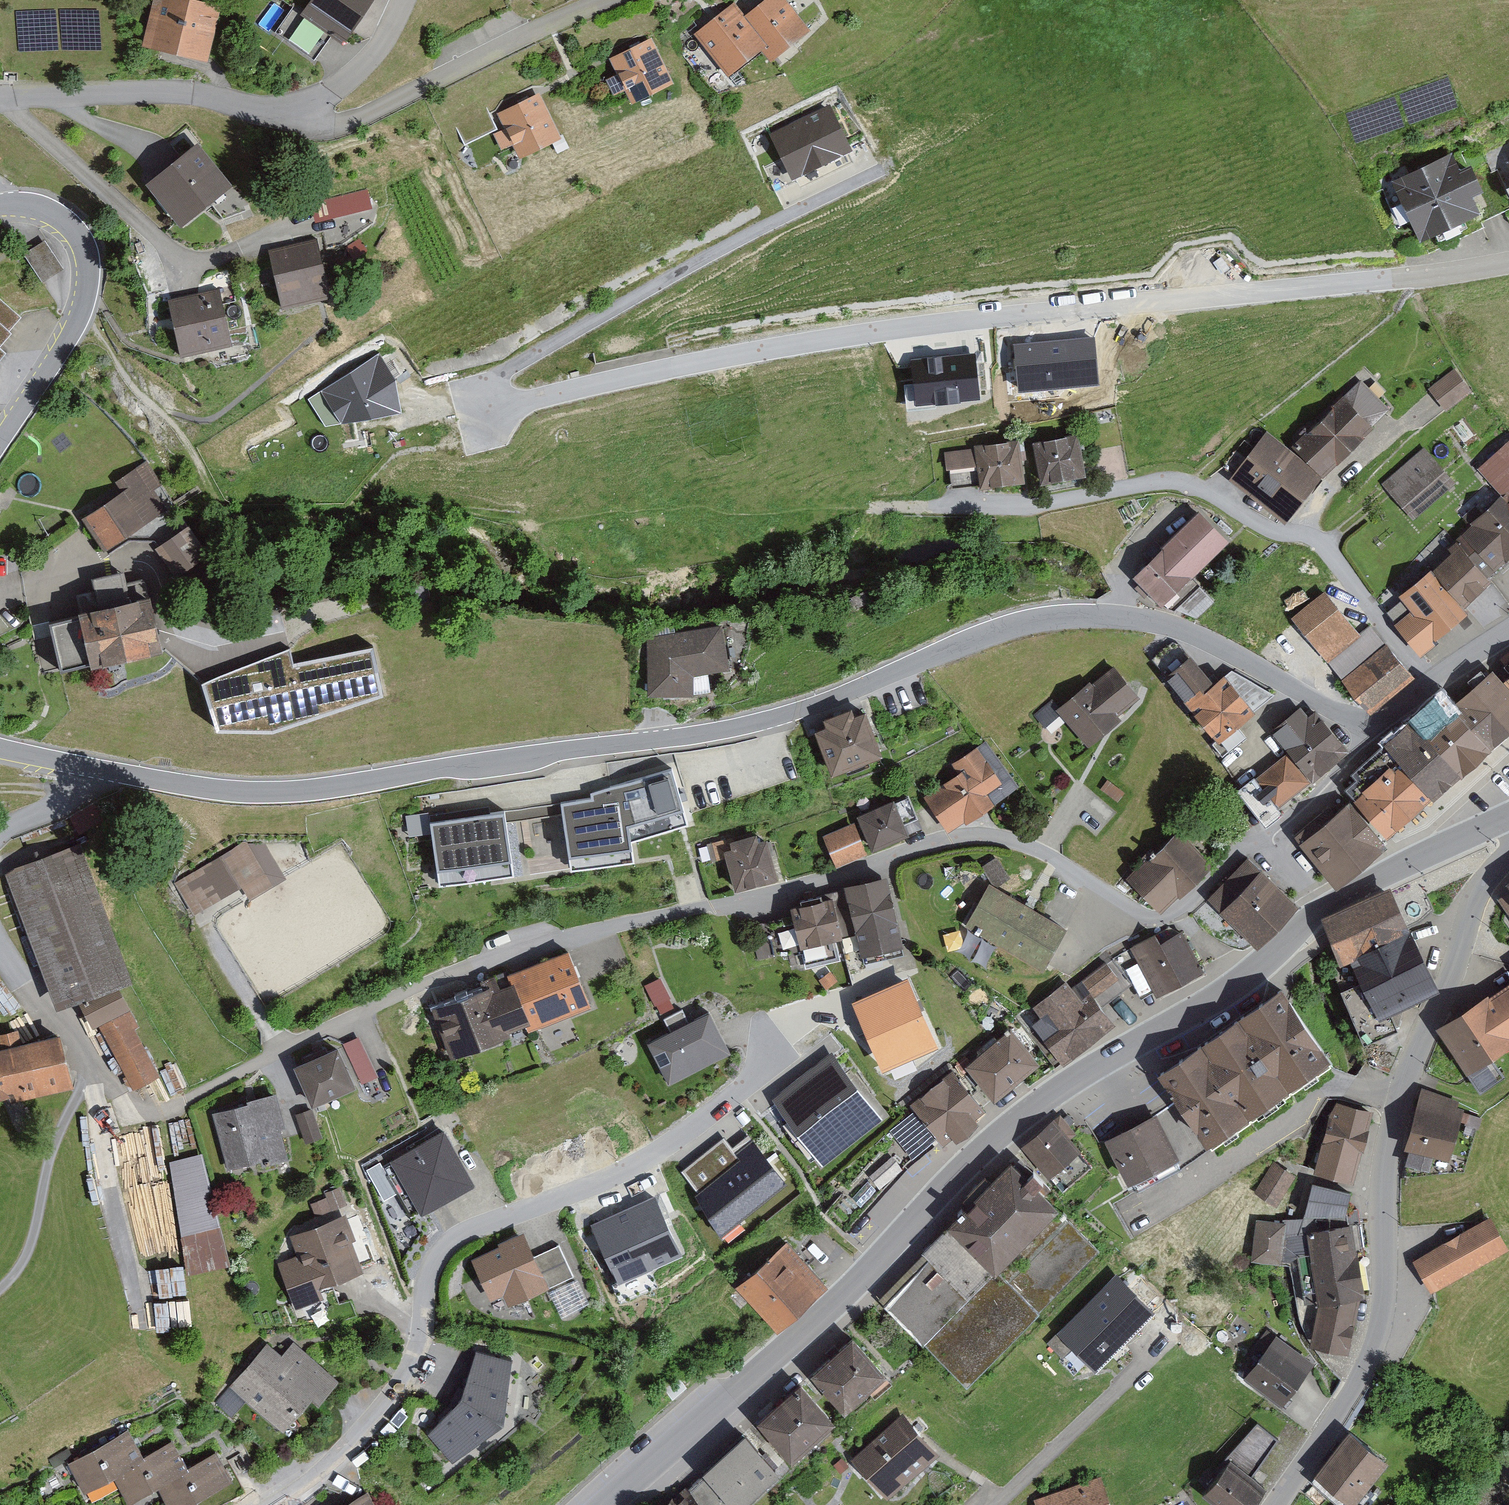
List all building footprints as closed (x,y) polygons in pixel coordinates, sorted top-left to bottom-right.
[(193,0),(161,0),(153,48),(214,59),(223,5),(193,0)] [(313,17),(355,46),(386,0),(324,0),(313,17)] [(706,36),(749,78),(778,49),(792,63),(820,35),(785,0),(771,0),(769,2),(755,16),(741,1),(724,19),(706,36)] [(656,36),(613,61),(641,106),(683,81),(656,36)] [(528,162),(575,133),(548,89),(501,118),(528,162)] [(831,105),(769,136),(792,180),(855,148),(831,105)] [(182,226),(233,185),(196,140),(145,181),(182,226)] [(1457,140),(1384,179),(1419,244),(1492,204),(1457,140)] [(1501,158),(1508,174),(1508,154),(1501,158)] [(373,181),(315,190),(318,209),(376,200),(373,181)] [(286,310),(335,296),(318,235),(269,249),(286,310)] [(46,239),(25,253),(43,280),(64,266),(46,239)] [(182,362),(233,350),(218,285),(167,297),(182,362)] [(0,295),(0,363),(8,355),(2,348),(16,335),(12,330),(23,319),(0,295)] [(1094,337),(1015,345),(1019,392),(1098,385),(1094,337)] [(380,349),(310,399),(328,431),(401,415),(403,375),(380,349)] [(979,400),(974,355),(912,361),(916,406),(979,400)] [(1452,409),(1476,390),(1458,367),(1434,386),(1452,409)] [(1364,444),(1398,409),(1363,380),(1302,447),(1272,432),(1237,478),(1294,525),(1317,496),(1331,479),(1364,444)] [(1089,472),(1082,435),(1042,443),(1048,480),(1089,472)] [(1032,483),(1024,438),(954,451),(961,485),(987,480),(989,491),(1032,483)] [(1489,577),(1508,558),(1508,442),(1476,472),(1502,497),(1457,541),(1489,577)] [(1411,516),(1459,479),(1431,443),(1384,480),(1411,516)] [(112,550),(151,525),(130,492),(91,517),(112,550)] [(1199,508),(1135,574),(1167,606),(1231,540),(1199,508)] [(208,545),(188,515),(163,533),(182,562),(208,545)] [(1464,609),(1494,583),(1489,577),(1457,541),(1447,550),(1451,555),(1432,570),(1464,609)] [(1469,615),(1464,609),(1432,570),(1399,598),(1402,601),(1387,613),(1422,654),(1469,615)] [(1373,711),(1411,675),(1326,585),(1288,620),(1373,711)] [(152,645),(163,642),(151,595),(74,614),(76,622),(48,629),(59,674),(85,668),(87,678),(156,661),(152,645)] [(746,672),(737,630),(657,641),(659,701),(710,701),(711,679),(746,672)] [(1233,726),(1275,690),(1236,668),(1213,687),(1179,645),(1172,643),(1154,659),(1219,738),(1212,743),(1222,755),(1244,738),(1233,726)] [(273,735),(384,697),(372,649),(295,668),(289,652),(202,685),(217,731),(273,735)] [(1491,744),(1508,728),(1508,690),(1498,678),(1487,665),(1450,698),(1491,744)] [(1137,696),(1114,668),(1092,686),(1090,683),(1059,710),(1053,701),(1036,715),(1044,726),(1061,713),(1086,741),(1116,715),(1115,714),(1137,696)] [(1508,690),(1508,668),(1498,678),(1508,690)] [(1464,768),(1491,744),(1450,698),(1423,722),(1464,768)] [(831,724),(819,729),(836,770),(886,749),(868,708),(856,713),(852,704),(827,715),(831,724)] [(1307,718),(1299,709),(1274,730),(1313,777),(1346,750),(1315,712),(1307,718)] [(1412,711),(1384,736),(1435,794),(1464,768),(1423,722),(1412,711)] [(961,774),(927,797),(949,828),(1014,783),(986,743),(955,764),(961,774)] [(1358,778),(1347,789),(1387,833),(1409,813),(1431,793),(1386,744),(1353,773),(1358,778)] [(1286,753),(1240,789),(1266,822),(1279,812),(1275,806),(1308,781),(1286,753)] [(687,817),(671,765),(591,790),(592,796),(562,801),(571,864),(634,853),(630,834),(687,817)] [(1108,779),(1101,789),(1117,801),(1124,792),(1108,779)] [(860,816),(873,847),(920,827),(906,796),(860,816)] [(1324,812),(1295,836),(1335,884),(1385,844),(1350,802),(1329,819),(1324,812)] [(503,806),(429,818),(439,879),(513,868),(503,806)] [(837,862),(864,851),(854,827),(827,838),(837,862)] [(1141,865),(1129,876),(1160,908),(1207,861),(1177,831),(1153,855),(1149,851),(1138,862),(1141,865)] [(736,887),(775,876),(765,841),(757,843),(755,836),(734,842),(733,838),(713,843),(717,859),(727,856),(736,887)] [(257,838),(172,886),(196,930),(282,882),(257,838)] [(91,846),(12,876),(64,1009),(89,1003),(137,1092),(169,1077),(140,1031),(148,1028),(129,990),(147,975),(91,846)] [(1248,858),(1209,898),(1254,944),(1294,903),(1248,858)] [(848,895),(840,897),(848,934),(858,932),(862,950),(900,942),(887,885),(879,887),(878,882),(871,883),(870,879),(862,881),(863,885),(847,888),(848,895)] [(976,929),(1042,967),(1064,928),(990,885),(980,904),(987,909),(976,929)] [(1393,908),(1386,892),(1338,913),(1340,916),(1327,923),(1334,935),(1343,958),(1403,931),(1393,908)] [(1508,915),(1508,892),(1498,900),(1508,915)] [(802,906),(793,908),(796,919),(801,944),(848,934),(840,897),(822,901),(821,896),(801,900),(802,906)] [(796,919),(752,929),(758,959),(802,949),(801,944),(796,919)] [(1431,986),(1403,931),(1343,958),(1331,963),(1365,1039),(1396,1026),(1404,998),(1431,986)] [(1134,986),(1149,977),(1156,991),(1200,968),(1181,932),(1161,943),(1156,934),(1132,946),(1112,958),(1132,983),(1134,986)] [(463,1064),(602,1006),(579,950),(439,1009),(463,1064)] [(1100,1007),(1132,983),(1112,958),(1081,983),(1086,989),(1077,997),(1065,982),(1050,994),(1035,1006),(1046,1020),(1030,1035),(1037,1043),(1054,1065),(1062,1059),(1064,1061),(1088,1041),(1113,1022),(1100,1007)] [(650,975),(663,1003),(677,996),(664,968),(650,975)] [(908,970),(852,996),(882,1063),(939,1038),(908,970)] [(1508,1049),(1508,986),(1440,1032),(1470,1077),(1480,1092),(1503,1077),(1491,1061),(1508,1049)] [(1281,989),(1160,1073),(1178,1099),(1154,1116),(1178,1163),(1208,1143),(1211,1147),(1332,1063),(1281,989)] [(708,1008),(656,1035),(680,1080),(732,1053),(708,1008)] [(1013,1033),(1011,1030),(968,1064),(995,1096),(1016,1079),(1036,1061),(1028,1051),(1037,1043),(1030,1035),(1022,1026),(1013,1033)] [(69,1036),(0,1053),(0,1105),(81,1085),(69,1036)] [(353,1046),(303,1065),(320,1108),(370,1088),(353,1046)] [(875,1113),(831,1058),(781,1098),(825,1153),(875,1113)] [(982,1106),(952,1072),(913,1105),(941,1137),(943,1140),(982,1106)] [(1458,1103),(1423,1092),(1406,1150),(1410,1151),(1433,1158),(1449,1163),(1462,1123),(1465,1113),(1465,1110),(1457,1107),(1458,1103)] [(283,1095),(217,1113),(232,1168),(298,1151),(283,1095)] [(1374,1114),(1334,1103),(1314,1175),(1353,1186),(1374,1114)] [(941,1137),(913,1105),(872,1139),(860,1129),(820,1174),(842,1194),(882,1149),(904,1168),(941,1137)] [(314,1110),(299,1117),(310,1142),(325,1135),(314,1110)] [(1060,1114),(1023,1146),(1048,1174),(1062,1190),(1091,1165),(1068,1138),(1075,1132),(1068,1124),(1073,1120),(1066,1112),(1062,1116),(1060,1114)] [(1481,1118),(1465,1113),(1462,1123),(1465,1124),(1465,1126),(1477,1129),(1479,1130),(1482,1118),(1481,1118)] [(1128,1130),(1110,1139),(1136,1190),(1181,1168),(1178,1163),(1154,1116),(1137,1125),(1133,1118),(1123,1122),(1128,1130)] [(455,1127),(401,1160),(435,1214),(489,1182),(455,1127)] [(750,1139),(738,1149),(743,1159),(700,1194),(718,1223),(734,1213),(736,1216),(782,1180),(750,1139)] [(175,1149),(190,1262),(228,1257),(212,1144),(175,1149)] [(1433,1158),(1410,1151),(1406,1167),(1429,1173),(1433,1158)] [(1271,1161),(1255,1194),(1278,1205),(1294,1173),(1271,1161)] [(1025,1178),(1011,1164),(991,1184),(985,1178),(965,1198),(971,1205),(965,1212),(962,1209),(957,1213),(960,1216),(925,1251),(932,1258),(886,1304),(967,1384),(1099,1251),(1043,1196),(1051,1188),(1033,1171),(1025,1178)] [(1351,1194),(1311,1184),(1306,1218),(1306,1219),(1345,1220),(1347,1209),(1351,1194)] [(342,1186),(327,1192),(335,1210),(350,1204),(342,1186)] [(1364,1254),(1357,1210),(1347,1209),(1345,1220),(1306,1219),(1285,1221),(1284,1224),(1279,1263),(1299,1266),(1305,1305),(1317,1304),(1319,1308),(1311,1347),(1348,1356),(1359,1301),(1365,1299),(1359,1261),(1364,1254)] [(1423,1260),(1442,1294),(1508,1256),(1508,1230),(1501,1217),(1423,1260)] [(346,1220),(301,1238),(308,1257),(283,1267),(296,1297),(366,1269),(346,1220)] [(1280,1263),(1284,1224),(1257,1221),(1253,1260),(1279,1263),(1280,1263)] [(573,1276),(559,1244),(532,1257),(523,1238),(477,1260),(492,1294),(512,1285),(517,1297),(544,1284),(546,1288),(573,1276)] [(825,1282),(788,1242),(737,1287),(774,1328),(825,1282)] [(1153,1313),(1115,1279),(1064,1337),(1103,1370),(1153,1313)] [(889,1373),(852,1335),(815,1371),(851,1409),(889,1373)] [(1276,1339),(1247,1380),(1284,1409),(1303,1381),(1314,1366),(1276,1339)] [(332,1408),(352,1383),(303,1346),(294,1358),(272,1342),(238,1385),(302,1434),(326,1402),(332,1408)] [(511,1360),(476,1350),(462,1396),(428,1432),(453,1459),(503,1422),(511,1360)] [(836,1419),(800,1381),(757,1420),(793,1458),(836,1419)] [(910,1414),(857,1462),(894,1503),(947,1455),(910,1414)] [(244,1481),(235,1466),(227,1452),(199,1468),(192,1454),(183,1439),(155,1455),(146,1440),(139,1426),(77,1461),(98,1499),(125,1484),(137,1504),(143,1504),(166,1492),(173,1504),(201,1504),(244,1481)] [(1201,1498),(1210,1504),(1256,1504),(1267,1492),(1250,1479),(1279,1442),(1258,1426),(1201,1498)] [(750,1429),(705,1471),(738,1504),(747,1504),(786,1468),(750,1429)] [(1310,1483),(1337,1504),(1353,1504),(1386,1465),(1350,1435),(1310,1483)] [(1036,1501),(1038,1504),(1114,1504),(1104,1477),(1036,1501)] [(679,1489),(661,1504),(693,1504),(679,1489)] [(367,1495),(348,1504),(373,1504),(367,1495)]
